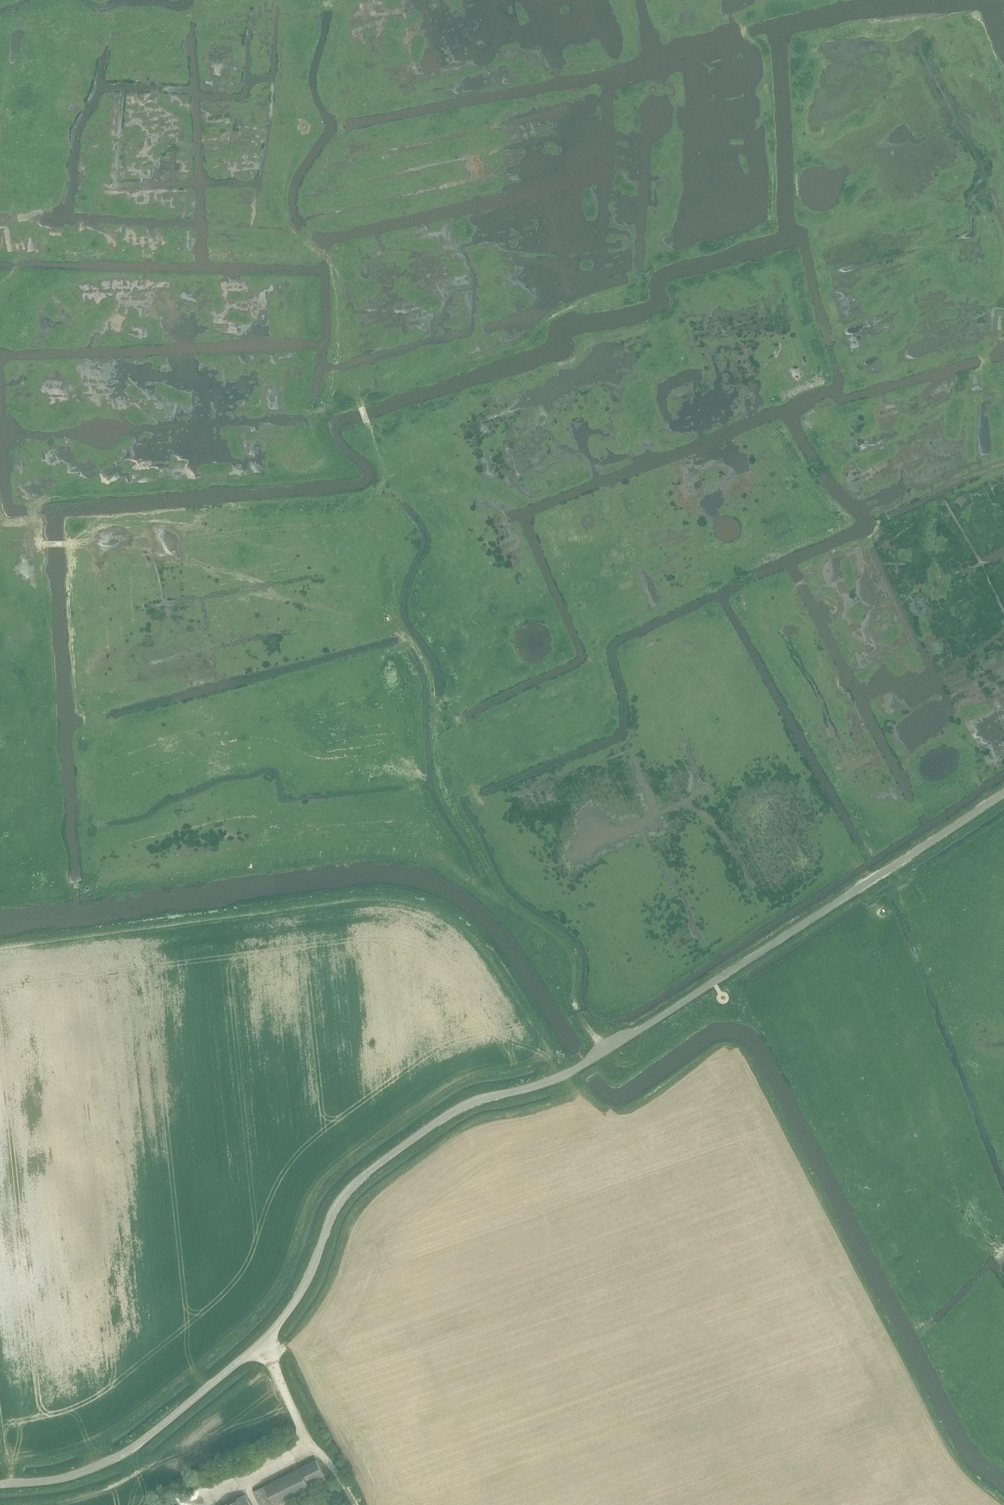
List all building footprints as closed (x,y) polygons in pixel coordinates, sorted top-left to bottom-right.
[(323,1474),(316,1459),(254,1490),(261,1504),(269,1504),(309,1486),(307,1482),(314,1479),(316,1483),(322,1481),(319,1476),(323,1474)] [(313,1493),(306,1496),(311,1504),(319,1504),(313,1493)] [(245,1494),(223,1504),(250,1504),(245,1494)]
